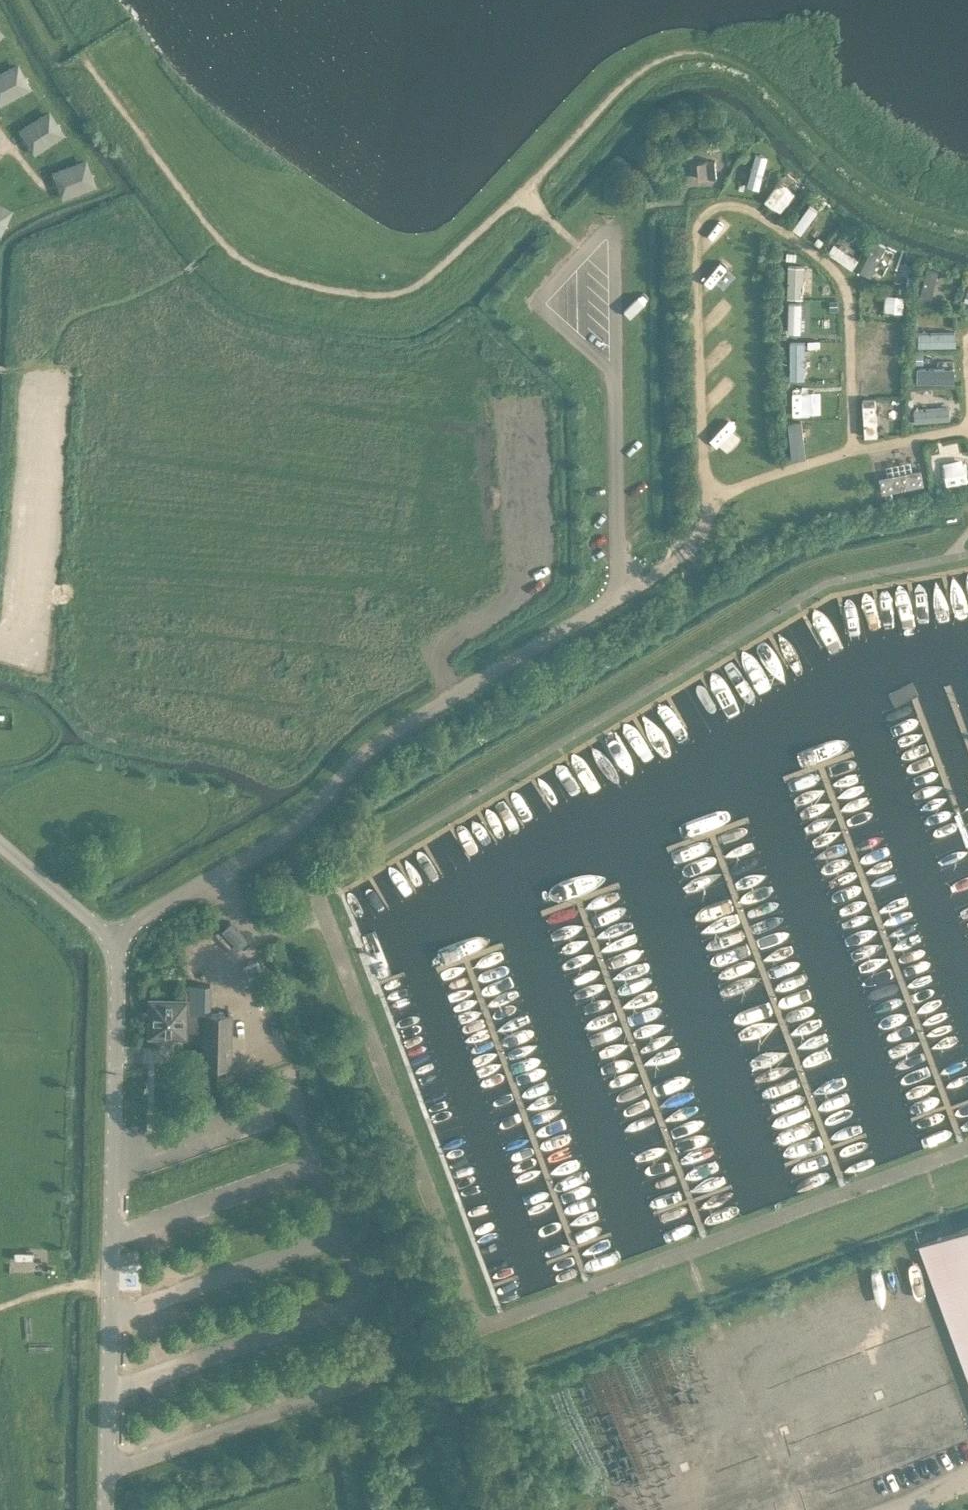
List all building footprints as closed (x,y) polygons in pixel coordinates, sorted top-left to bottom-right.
[(34,87),(20,61),(0,72),(0,105),(34,87)] [(32,154),(66,135),(52,109),(18,127),(32,154)] [(87,157),(52,171),(63,199),(98,185),(87,157)] [(713,159),(695,161),(696,177),(714,175),(713,159)] [(14,209),(0,202),(0,235),(1,236),(14,209)] [(925,267),(920,299),(933,301),(938,269),(925,267)] [(905,313),(905,295),(887,294),(886,312),(905,313)] [(868,322),(868,332),(897,332),(897,323),(868,322)] [(920,331),(921,346),(959,346),(958,330),(920,331)] [(715,353),(729,366),(739,355),(725,342),(715,353)] [(900,364),(870,365),(870,388),(900,388),(900,364)] [(918,366),(918,383),(958,382),(957,365),(918,366)] [(795,412),(814,413),(815,396),(795,396),(795,412)] [(864,399),(865,436),(879,435),(878,399),(864,399)] [(915,420),(952,420),(952,406),(915,407),(915,420)] [(967,477),(967,454),(948,460),(954,481),(967,477)] [(895,474),(883,475),(886,495),(930,489),(926,457),(893,461),(895,474)] [(237,948),(247,941),(234,921),(223,928),(237,948)] [(189,984),(188,1012),(209,1012),(209,984),(189,984)] [(185,1012),(185,1001),(149,1000),(149,1036),(185,1037),(185,1030),(203,1031),(202,1067),(230,1067),(231,1014),(185,1012)] [(967,1377),(967,1227),(919,1245),(967,1377)]
